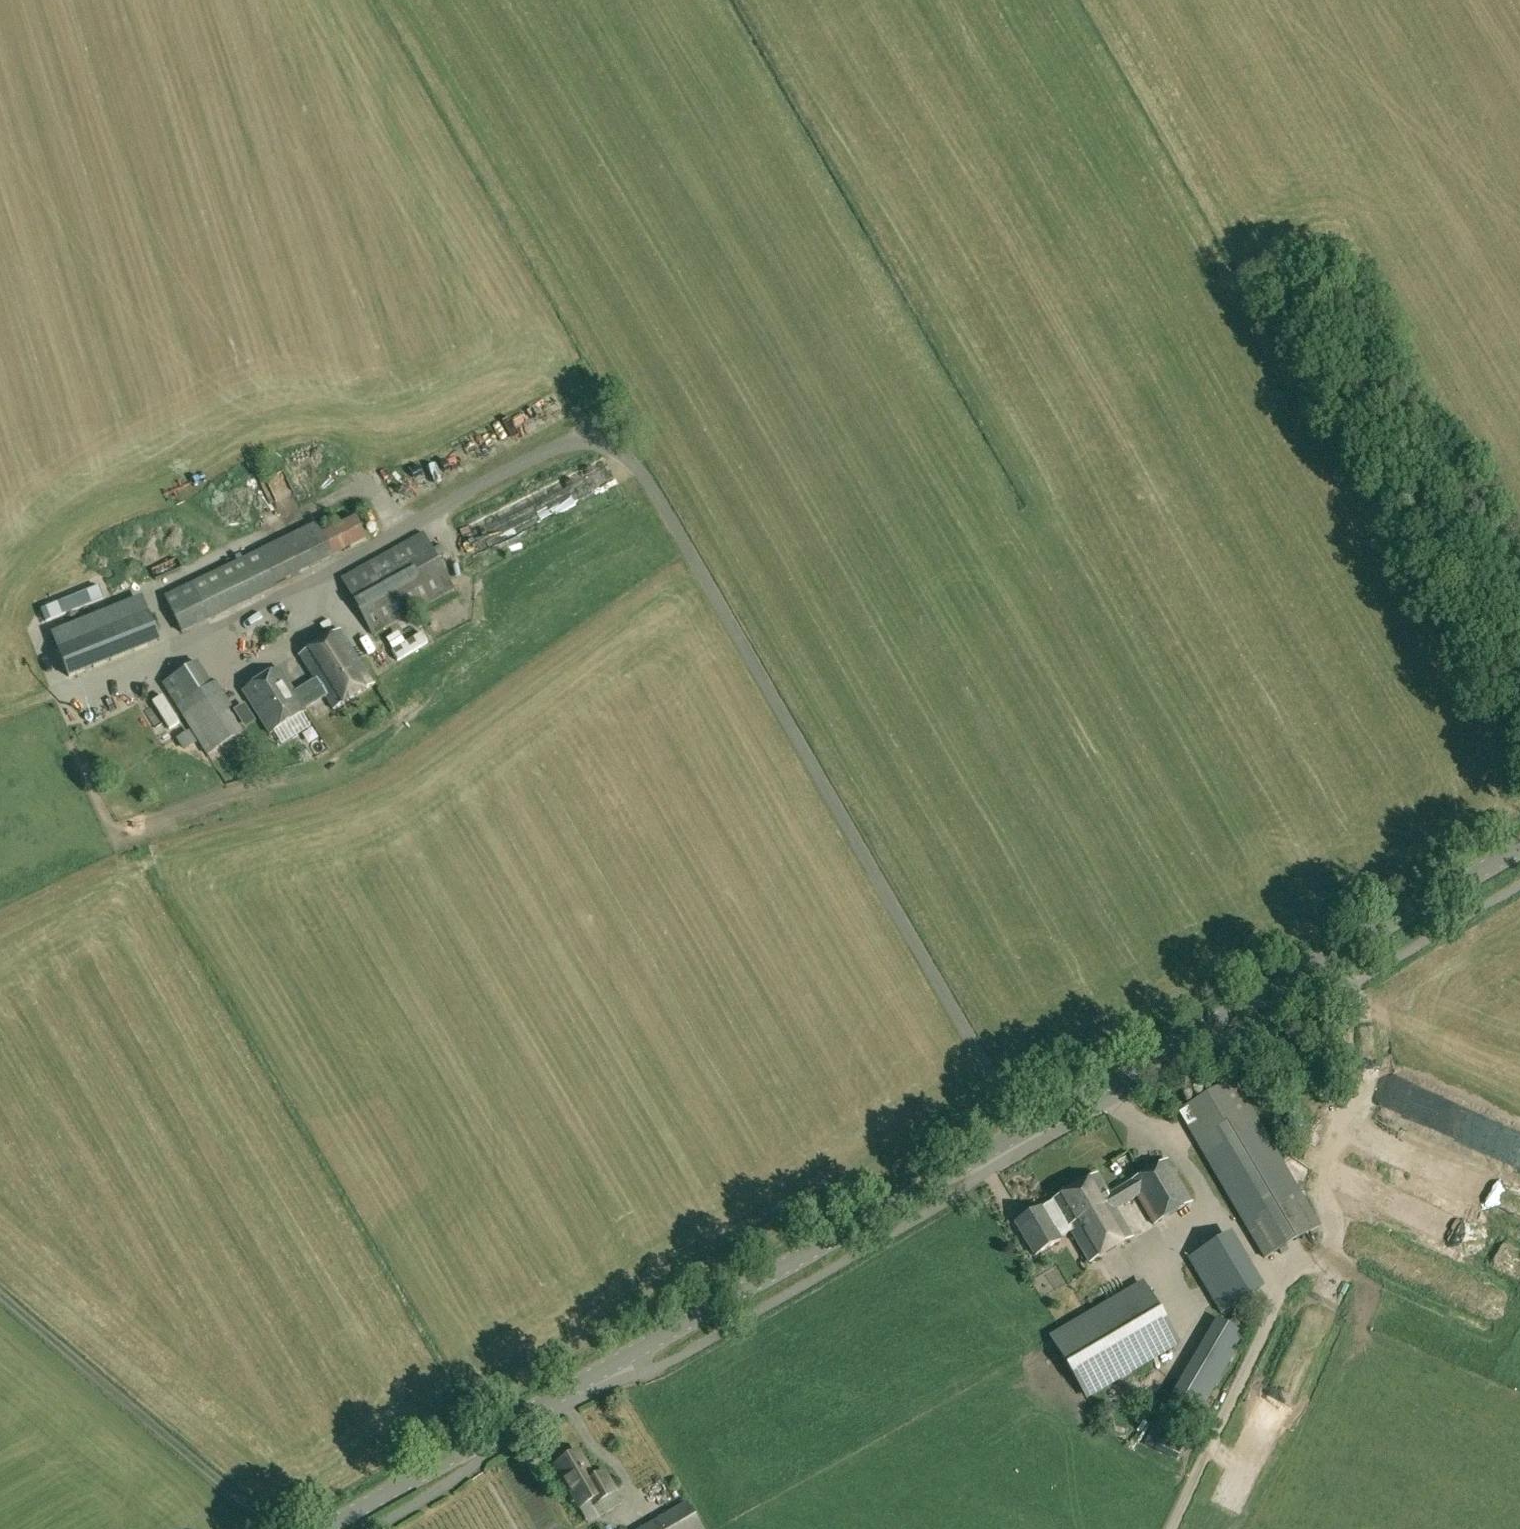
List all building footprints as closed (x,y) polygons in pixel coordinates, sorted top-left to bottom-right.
[(606,485),(609,473),(582,467),(580,478),(606,485)] [(183,634),(333,557),(367,540),(356,517),(322,534),(316,522),(164,595),(183,634)] [(454,589),(423,533),(341,579),(372,635),(454,589)] [(160,642),(149,614),(59,650),(69,679),(160,642)] [(325,696),(333,710),(374,684),(340,630),(299,655),(315,681),(294,693),(304,709),(325,696)] [(198,662),(162,684),(176,707),(207,756),(243,734),(198,662)] [(243,691),(268,731),(270,734),(306,711),(304,709),(294,693),(279,668),(243,691)] [(106,715),(123,710),(120,697),(102,702),(106,715)] [(176,739),(184,751),(197,743),(189,730),(176,739)] [(1320,1227),(1299,1192),(1233,1079),(1178,1111),(1265,1258),(1279,1250),(1281,1254),(1289,1250),(1287,1246),(1320,1227)] [(1192,1202),(1167,1160),(1129,1182),(1129,1183),(1109,1195),(1097,1174),(1052,1201),(1067,1227),(1068,1227),(1089,1263),(1132,1237),(1115,1209),(1137,1196),(1154,1225),(1192,1202)] [(1052,1203),(1016,1224),(1034,1256),(1062,1240),(1061,1238),(1069,1233),(1052,1203)] [(1266,1288),(1232,1232),(1187,1258),(1220,1314),(1266,1288)] [(1059,1294),(1073,1285),(1066,1273),(1052,1282),(1059,1294)] [(1180,1344),(1168,1323),(1143,1281),(1049,1336),(1087,1399),(1180,1344)] [(1217,1318),(1173,1394),(1202,1412),(1246,1334),(1217,1318)] [(1153,1426),(1145,1445),(1155,1449),(1154,1450),(1177,1461),(1186,1440),(1153,1426)] [(555,1466),(571,1494),(579,1508),(592,1501),(594,1505),(616,1493),(604,1473),(594,1479),(578,1452),(555,1466)] [(640,1528),(703,1528),(687,1503),(640,1528)]
